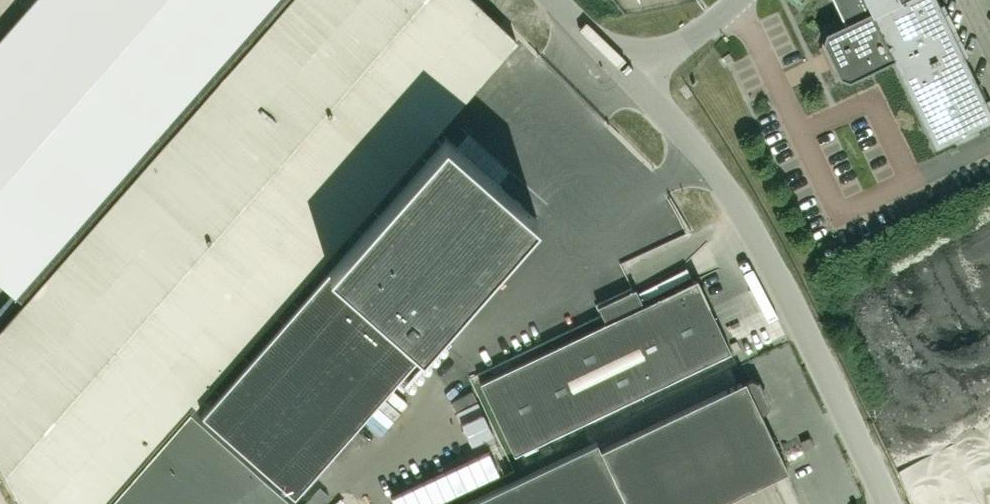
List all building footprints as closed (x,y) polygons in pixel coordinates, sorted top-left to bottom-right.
[(194,408),(517,41),(474,0),(35,0),(0,40),(0,281),(24,303),(0,330),(0,461),(23,503),(296,503),(192,412),(194,408)] [(967,64),(936,0),(834,0),(845,22),(826,31),(823,41),(839,75),(850,80),(894,58),(910,92),(936,147),(989,121),(989,110),(968,64),(967,64)] [(326,266),(199,410),(292,492),(419,348),(326,266)] [(731,351),(722,332),(697,279),(644,304),(636,288),(599,306),(607,322),(481,382),(515,454),(731,351)] [(760,410),(765,408),(768,402),(758,381),(752,379),(746,382),(745,380),(601,449),(597,441),(465,503),(717,503),(788,470),(760,410)] [(805,450),(814,446),(810,437),(801,441),(805,450)]
